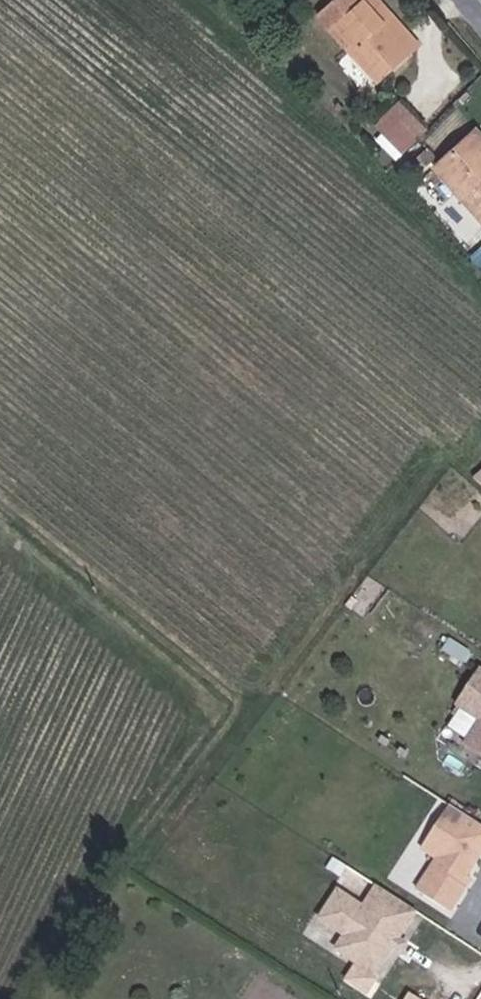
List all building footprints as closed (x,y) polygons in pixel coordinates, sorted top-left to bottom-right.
[(337,4),(329,13),(389,76),(398,68),(337,4)] [(389,76),(329,13),(302,40),(363,102),(389,76)] [(377,124),(354,146),(381,175),(403,151),(377,124)] [(480,174),(458,152),(423,188),(476,242),(480,237),(480,187),(476,182),(480,174)] [(450,496),(467,512),(475,518),(480,512),(480,470),(450,496)] [(461,692),(439,725),(462,740),(456,749),(480,766),(480,705),(461,692)] [(479,857),(429,825),(401,869),(417,880),(397,912),(430,933),(445,909),(441,906),(463,871),(468,874),(479,857)] [(396,932),(357,907),(343,929),(317,913),(299,941),(325,957),(315,972),(355,997),(373,969),(378,960),(396,932)] [(381,974),(387,966),(378,960),(373,969),(381,974)] [(411,989),(405,998),(427,998),(411,989)]
